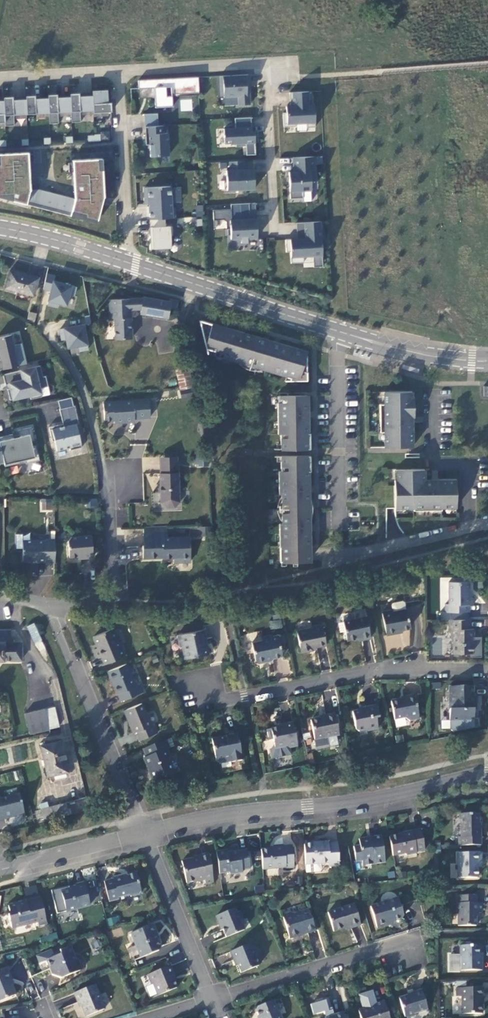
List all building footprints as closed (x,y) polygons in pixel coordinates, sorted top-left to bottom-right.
[(238,105),(250,104),(249,87),(246,87),(246,83),(249,83),(248,74),(220,76),(221,96),(224,96),(224,97),(238,97),(238,105)] [(199,95),(198,77),(138,80),(138,88),(154,88),(155,98),(155,107),(172,106),(172,96),(171,94),(198,92),(198,95),(199,95)] [(154,88),(138,88),(139,98),(155,98),(154,88)] [(107,90),(92,90),(92,95),(93,110),(93,112),(111,112),(111,102),(108,102),(107,90)] [(286,106),(286,112),(283,112),(284,127),(295,126),(295,123),(306,122),(306,127),(315,126),(313,104),(308,104),(308,91),(289,92),(290,106),(286,106)] [(70,96),(71,112),(71,122),(81,122),(80,111),(93,110),(92,95),(79,96),(79,93),(70,93),(70,96)] [(48,95),(48,98),(49,113),(49,123),(59,123),(58,112),(71,112),(70,96),(57,97),(57,94),(48,95)] [(26,96),(26,99),(27,114),(49,113),(48,98),(35,98),(35,95),(26,96)] [(4,97),(4,100),(5,122),(5,126),(14,125),(14,115),(27,114),(26,99),(13,99),(13,96),(4,97)] [(197,111),(197,97),(180,97),(180,111),(197,111)] [(145,126),(158,126),(157,113),(144,114),(145,126)] [(250,117),(234,118),(235,128),(223,128),(224,144),(235,143),(236,146),(246,146),(246,143),(254,142),(254,145),(255,145),(254,131),(251,132),(250,117)] [(158,126),(145,126),(146,145),(149,145),(150,156),(168,155),(167,133),(164,133),(163,125),(158,126)] [(73,160),(75,198),(30,190),(28,152),(0,154),(0,197),(26,204),(27,202),(71,213),(71,211),(84,214),(84,217),(97,220),(104,196),(102,169),(99,170),(98,159),(73,160)] [(288,171),(290,198),(303,197),(302,190),(311,189),(310,180),(315,180),(314,155),(293,157),(294,171),(288,171)] [(255,188),(253,168),(226,170),(227,189),(255,188)] [(165,218),(175,218),(174,207),(172,207),(170,186),(144,187),(145,202),(149,202),(150,219),(165,218)] [(231,203),(232,219),(230,219),(230,229),(228,229),(228,234),(231,234),(231,238),(241,238),(241,242),(248,242),(247,237),(257,237),(256,218),(250,218),(249,202),(231,203)] [(150,219),(151,248),(171,247),(170,235),(173,235),(172,226),(165,226),(165,218),(150,219)] [(303,255),(322,254),(320,220),(304,221),(305,237),(286,238),(286,251),(291,251),(291,262),(304,261),(303,255)] [(13,270),(9,287),(34,293),(38,277),(13,270)] [(47,273),(43,288),(50,290),(47,304),(57,306),(58,302),(66,304),(69,294),(73,295),(76,286),(54,280),(55,275),(47,273)] [(108,318),(112,318),(112,338),(131,339),(131,311),(138,311),(138,314),(167,317),(168,307),(176,308),(177,299),(169,298),(169,299),(143,296),(108,298),(108,318)] [(273,347),(274,342),(257,337),(244,334),(243,339),(235,336),(236,331),(201,321),(206,345),(224,350),(222,356),(290,375),(291,380),(307,379),(306,352),(280,344),(279,349),(273,347)] [(60,333),(63,337),(65,337),(66,341),(69,345),(78,344),(79,349),(87,347),(83,323),(59,327),(60,333)] [(25,363),(20,342),(13,344),(11,333),(0,336),(0,369),(25,363)] [(207,350),(222,356),(224,350),(206,345),(207,350)] [(42,375),(40,364),(2,373),(4,384),(9,383),(10,387),(6,387),(9,398),(29,394),(30,398),(41,395),(39,387),(47,385),(45,375),(42,375)] [(186,365),(174,368),(178,388),(190,385),(186,365)] [(384,446),(413,445),(412,429),(409,429),(409,416),(414,415),(414,397),(413,397),(412,391),(384,391),(384,404),(379,404),(379,430),(384,430),(384,446)] [(70,396),(57,399),(59,408),(72,405),(70,396)] [(280,434),(280,447),(307,447),(311,446),(310,434),(307,432),(307,396),(276,396),(277,434),(280,434)] [(148,399),(102,402),(103,419),(113,419),(113,422),(133,420),(133,417),(149,416),(148,399)] [(69,449),(80,446),(75,423),(77,422),(73,404),(72,405),(59,408),(58,408),(62,425),(57,426),(57,424),(47,426),(51,440),(53,440),(56,450),(68,447),(69,449)] [(0,436),(0,452),(2,462),(3,465),(18,462),(17,460),(23,459),(24,463),(38,459),(34,445),(31,445),(29,440),(33,439),(30,426),(16,430),(17,433),(18,436),(12,438),(11,435),(11,433),(0,436)] [(278,561),(287,561),(308,560),(307,524),(310,520),(311,512),(312,504),(309,496),(307,493),(307,470),(310,470),(310,455),(307,456),(279,455),(280,470),(277,470),(277,497),(281,497),(281,523),(278,525),(278,561)] [(179,502),(177,472),(176,462),(159,463),(159,473),(160,503),(165,507),(174,507),(179,502)] [(395,481),(396,508),(414,508),(415,511),(442,510),(445,508),(457,508),(457,481),(441,481),(439,482),(426,482),(426,469),(398,469),(398,481),(395,481)] [(39,510),(51,511),(52,499),(40,498),(39,510)] [(203,536),(214,535),(213,525),(203,526),(203,536)] [(165,526),(143,527),(144,537),(143,537),(143,548),(142,548),(143,561),(173,559),(179,559),(179,563),(189,563),(188,539),(166,540),(165,526)] [(91,557),(90,534),(71,535),(67,540),(68,556),(80,555),(80,558),(91,557)] [(41,562),(53,562),(54,539),(20,540),(20,558),(28,558),(31,560),(41,562)] [(469,586),(447,586),(447,603),(444,603),(444,611),(469,612),(469,604),(473,604),(474,596),(469,595),(469,586)] [(370,637),(364,610),(353,612),(354,619),(342,621),(346,639),(359,636),(363,639),(370,637)] [(380,614),(385,636),(396,633),(396,630),(410,627),(407,615),(405,613),(393,616),(388,612),(380,614)] [(269,630),(282,628),(281,619),(268,621),(269,630)] [(469,631),(469,620),(447,621),(447,631),(451,631),(451,653),(470,653),(470,641),(473,641),(474,631),(469,631)] [(34,623),(27,626),(34,643),(41,640),(34,623)] [(313,628),(297,632),(301,652),(312,650),(311,646),(314,645),(325,643),(321,624),(312,626),(313,628)] [(10,640),(9,628),(0,629),(0,640),(10,640)] [(203,630),(176,635),(178,647),(182,646),(184,658),(208,654),(206,646),(202,645),(201,638),(204,636),(203,630)] [(104,664),(124,656),(121,648),(117,649),(111,633),(95,639),(99,649),(96,650),(100,659),(102,658),(104,664)] [(282,656),(277,634),(258,638),(258,641),(248,644),(251,661),(256,664),(260,663),(263,659),(282,656)] [(0,640),(0,660),(22,660),(21,641),(10,640),(0,640)] [(134,686),(125,665),(105,673),(109,681),(112,680),(120,701),(141,693),(138,684),(134,686)] [(471,686),(447,686),(447,696),(450,696),(450,708),(447,710),(448,730),(451,733),(477,726),(477,717),(471,718),(472,709),(474,709),(474,695),(471,695),(471,686)] [(419,717),(415,699),(402,702),(398,699),(390,701),(394,722),(419,717)] [(146,725),(138,703),(125,708),(130,723),(133,730),(136,729),(141,739),(154,734),(150,724),(146,725)] [(379,727),(374,705),(364,707),(365,710),(351,712),(353,724),(358,727),(366,725),(367,728),(369,729),(379,727)] [(127,724),(130,723),(125,708),(121,710),(127,724)] [(44,709),(23,713),(26,728),(46,724),(44,709)] [(327,736),(340,734),(336,713),(326,715),(326,716),(311,719),(316,747),(329,744),(327,736)] [(282,729),(267,731),(269,740),(273,739),(273,744),(275,745),(276,749),(272,749),(273,757),(292,753),(291,747),(296,746),(292,723),(281,724),(282,729)] [(220,763),(241,760),(236,733),(230,734),(231,739),(222,740),(221,736),(210,738),(215,762),(218,762),(220,763)] [(168,747),(165,740),(141,750),(144,756),(142,758),(151,779),(160,775),(164,778),(172,775),(167,762),(169,760),(165,750),(168,747)] [(59,744),(41,748),(47,776),(65,772),(59,744)] [(13,817),(13,815),(24,812),(19,794),(0,799),(0,820),(13,817)] [(64,803),(47,807),(50,820),(67,815),(64,803)] [(40,809),(43,822),(50,820),(47,807),(40,809)] [(458,836),(458,844),(482,844),(482,829),(479,827),(479,815),(461,815),(462,835),(458,836)] [(411,832),(388,836),(392,856),(404,854),(405,858),(417,855),(416,852),(425,851),(421,828),(410,830),(411,832)] [(362,867),(385,864),(381,837),(369,839),(369,841),(358,843),(359,847),(353,848),(355,863),(361,862),(362,867)] [(316,843),(302,844),(305,872),(317,871),(319,868),(319,863),(327,862),(329,865),(338,864),(336,841),(327,842),(327,840),(316,841),(316,843)] [(283,849),(259,851),(260,870),(285,867),(285,869),(294,868),(292,845),(282,846),(283,849)] [(225,850),(215,852),(218,875),(231,873),(231,878),(242,876),(241,872),(249,871),(246,851),(226,854),(225,850)] [(460,877),(477,877),(477,867),(477,862),(483,862),(483,852),(460,853),(460,877)] [(213,882),(208,853),(200,855),(200,857),(183,860),(187,883),(204,880),(205,883),(213,882)] [(104,881),(109,901),(120,898),(119,894),(127,892),(132,896),(138,893),(139,891),(134,873),(122,876),(121,872),(112,875),(113,878),(104,881)] [(90,908),(85,885),(76,887),(77,892),(72,893),(62,896),(66,908),(69,913),(90,908)] [(27,898),(38,895),(35,886),(24,889),(27,898)] [(457,895),(457,923),(476,922),(476,915),(478,915),(479,913),(479,911),(481,908),(481,902),(477,902),(477,894),(457,895)] [(41,899),(8,907),(9,915),(12,928),(36,922),(37,927),(46,924),(41,899)] [(398,899),(370,908),(377,929),(387,926),(388,923),(400,920),(403,916),(398,899)] [(354,904),(329,912),(334,931),(350,927),(350,929),(360,926),(354,904)] [(235,908),(217,915),(226,937),(244,929),(240,920),(242,919),(239,912),(237,913),(235,908)] [(314,932),(308,910),(295,914),(291,912),(284,913),(281,918),(286,939),(297,936),(296,932),(304,930),(305,934),(314,932)] [(108,925),(120,922),(118,915),(106,919),(108,925)] [(154,924),(131,934),(141,958),(157,951),(160,948),(155,934),(157,933),(154,924)] [(249,943),(231,950),(234,960),(236,959),(241,973),(259,965),(254,955),(256,954),(253,947),(251,947),(249,943)] [(459,944),(459,969),(482,969),(482,958),(477,958),(477,954),(478,946),(475,944),(459,944)] [(59,979),(81,970),(76,958),(73,959),(70,957),(66,946),(59,949),(61,954),(55,956),(47,959),(53,974),(59,979)] [(170,965),(148,974),(151,983),(153,982),(158,994),(177,987),(172,975),(174,974),(170,965)] [(0,974),(0,1001),(13,996),(9,988),(11,987),(5,972),(0,974)] [(93,984),(72,991),(76,1001),(79,1000),(85,1015),(103,1009),(93,984)] [(426,1009),(419,988),(409,991),(410,994),(401,997),(407,1015),(414,1017),(417,1017),(420,1011),(426,1009)] [(454,988),(454,1000),(458,1000),(458,1015),(479,1015),(478,996),(483,996),(483,988),(454,988)] [(311,1000),(312,1015),(333,1014),(332,998),(311,1000)] [(274,999),(260,1005),(257,1008),(261,1017),(282,1017),(274,999)] [(383,1000),(367,1005),(364,1008),(358,1010),(361,1017),(389,1017),(383,1000)]
